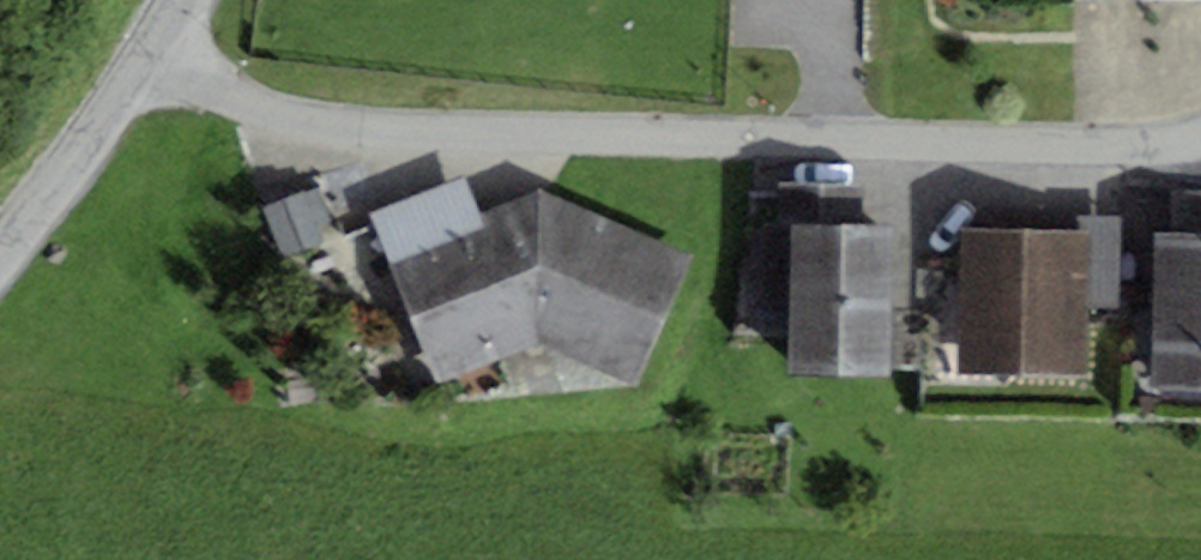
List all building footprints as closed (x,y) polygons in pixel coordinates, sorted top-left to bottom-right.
[(321,184),(263,208),(284,259),(323,243),(318,229),(336,222),(321,184)] [(464,190),(372,229),(430,397),(532,354),(630,394),(694,274),(537,200),(477,224),(464,190)] [(877,235),(774,232),(769,382),(872,385),(877,235)] [(1076,243),(946,241),(944,381),(1074,383),(1076,243)] [(1140,242),(1133,395),(1200,399),(1200,245),(1140,242)]
